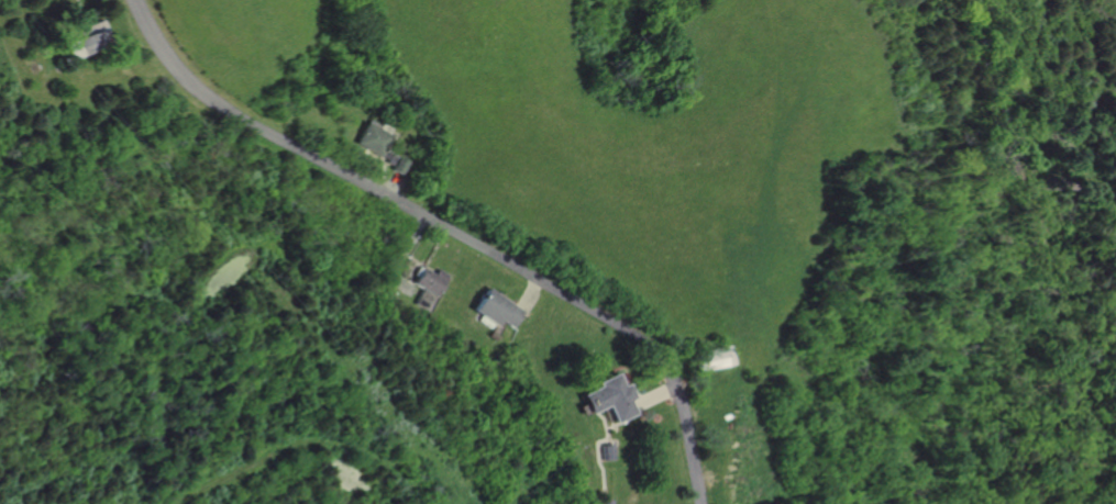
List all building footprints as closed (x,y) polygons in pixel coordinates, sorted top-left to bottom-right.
[(100,21),(110,44),(69,61),(62,45),(76,38),(73,32),(100,21)] [(365,119),(354,139),(379,154),(394,127),(382,122),(380,124),(368,117),(367,120),(365,119)] [(407,159),(400,173),(395,171),(388,168),(396,154),(407,159)] [(446,275),(430,311),(413,303),(421,285),(413,282),(420,266),(433,272),(434,269),(446,275)] [(521,310),(511,325),(500,318),(497,325),(472,309),(485,287),(518,307),(521,310)] [(723,343),(728,362),(690,371),(686,350),(723,343)] [(617,421),(609,404),(589,413),(581,393),(599,384),(597,381),(617,371),(622,383),(628,381),(634,397),(630,400),(632,405),(636,412),(617,421)] [(614,444),(614,458),(604,459),(603,444),(614,444)]
